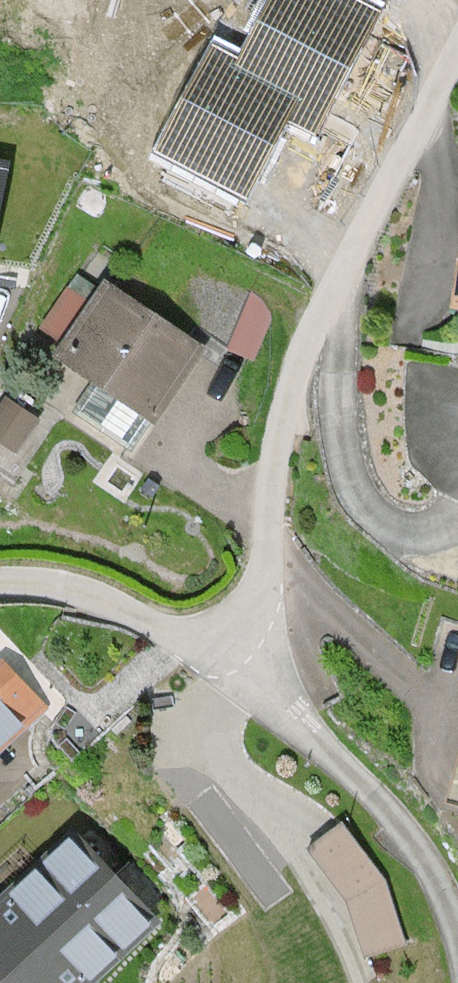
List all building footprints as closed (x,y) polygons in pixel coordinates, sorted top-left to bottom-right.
[(366,0),(270,0),(239,66),(300,99),(288,122),(318,137),(381,7),(366,0)] [(300,99),(239,66),(211,51),(156,152),(246,200),(288,122),(300,99)] [(10,173),(0,171),(0,227),(10,173)] [(441,306),(457,309),(457,208),(441,306)] [(199,347),(97,277),(63,328),(66,335),(54,351),(145,416),(199,347)] [(7,395),(0,405),(0,442),(19,454),(41,419),(7,395)] [(39,707),(0,663),(0,742),(39,707)] [(343,823),(304,847),(347,900),(366,959),(408,944),(387,877),(343,823)] [(151,920),(76,839),(0,908),(0,973),(10,982),(82,982),(151,920)]
